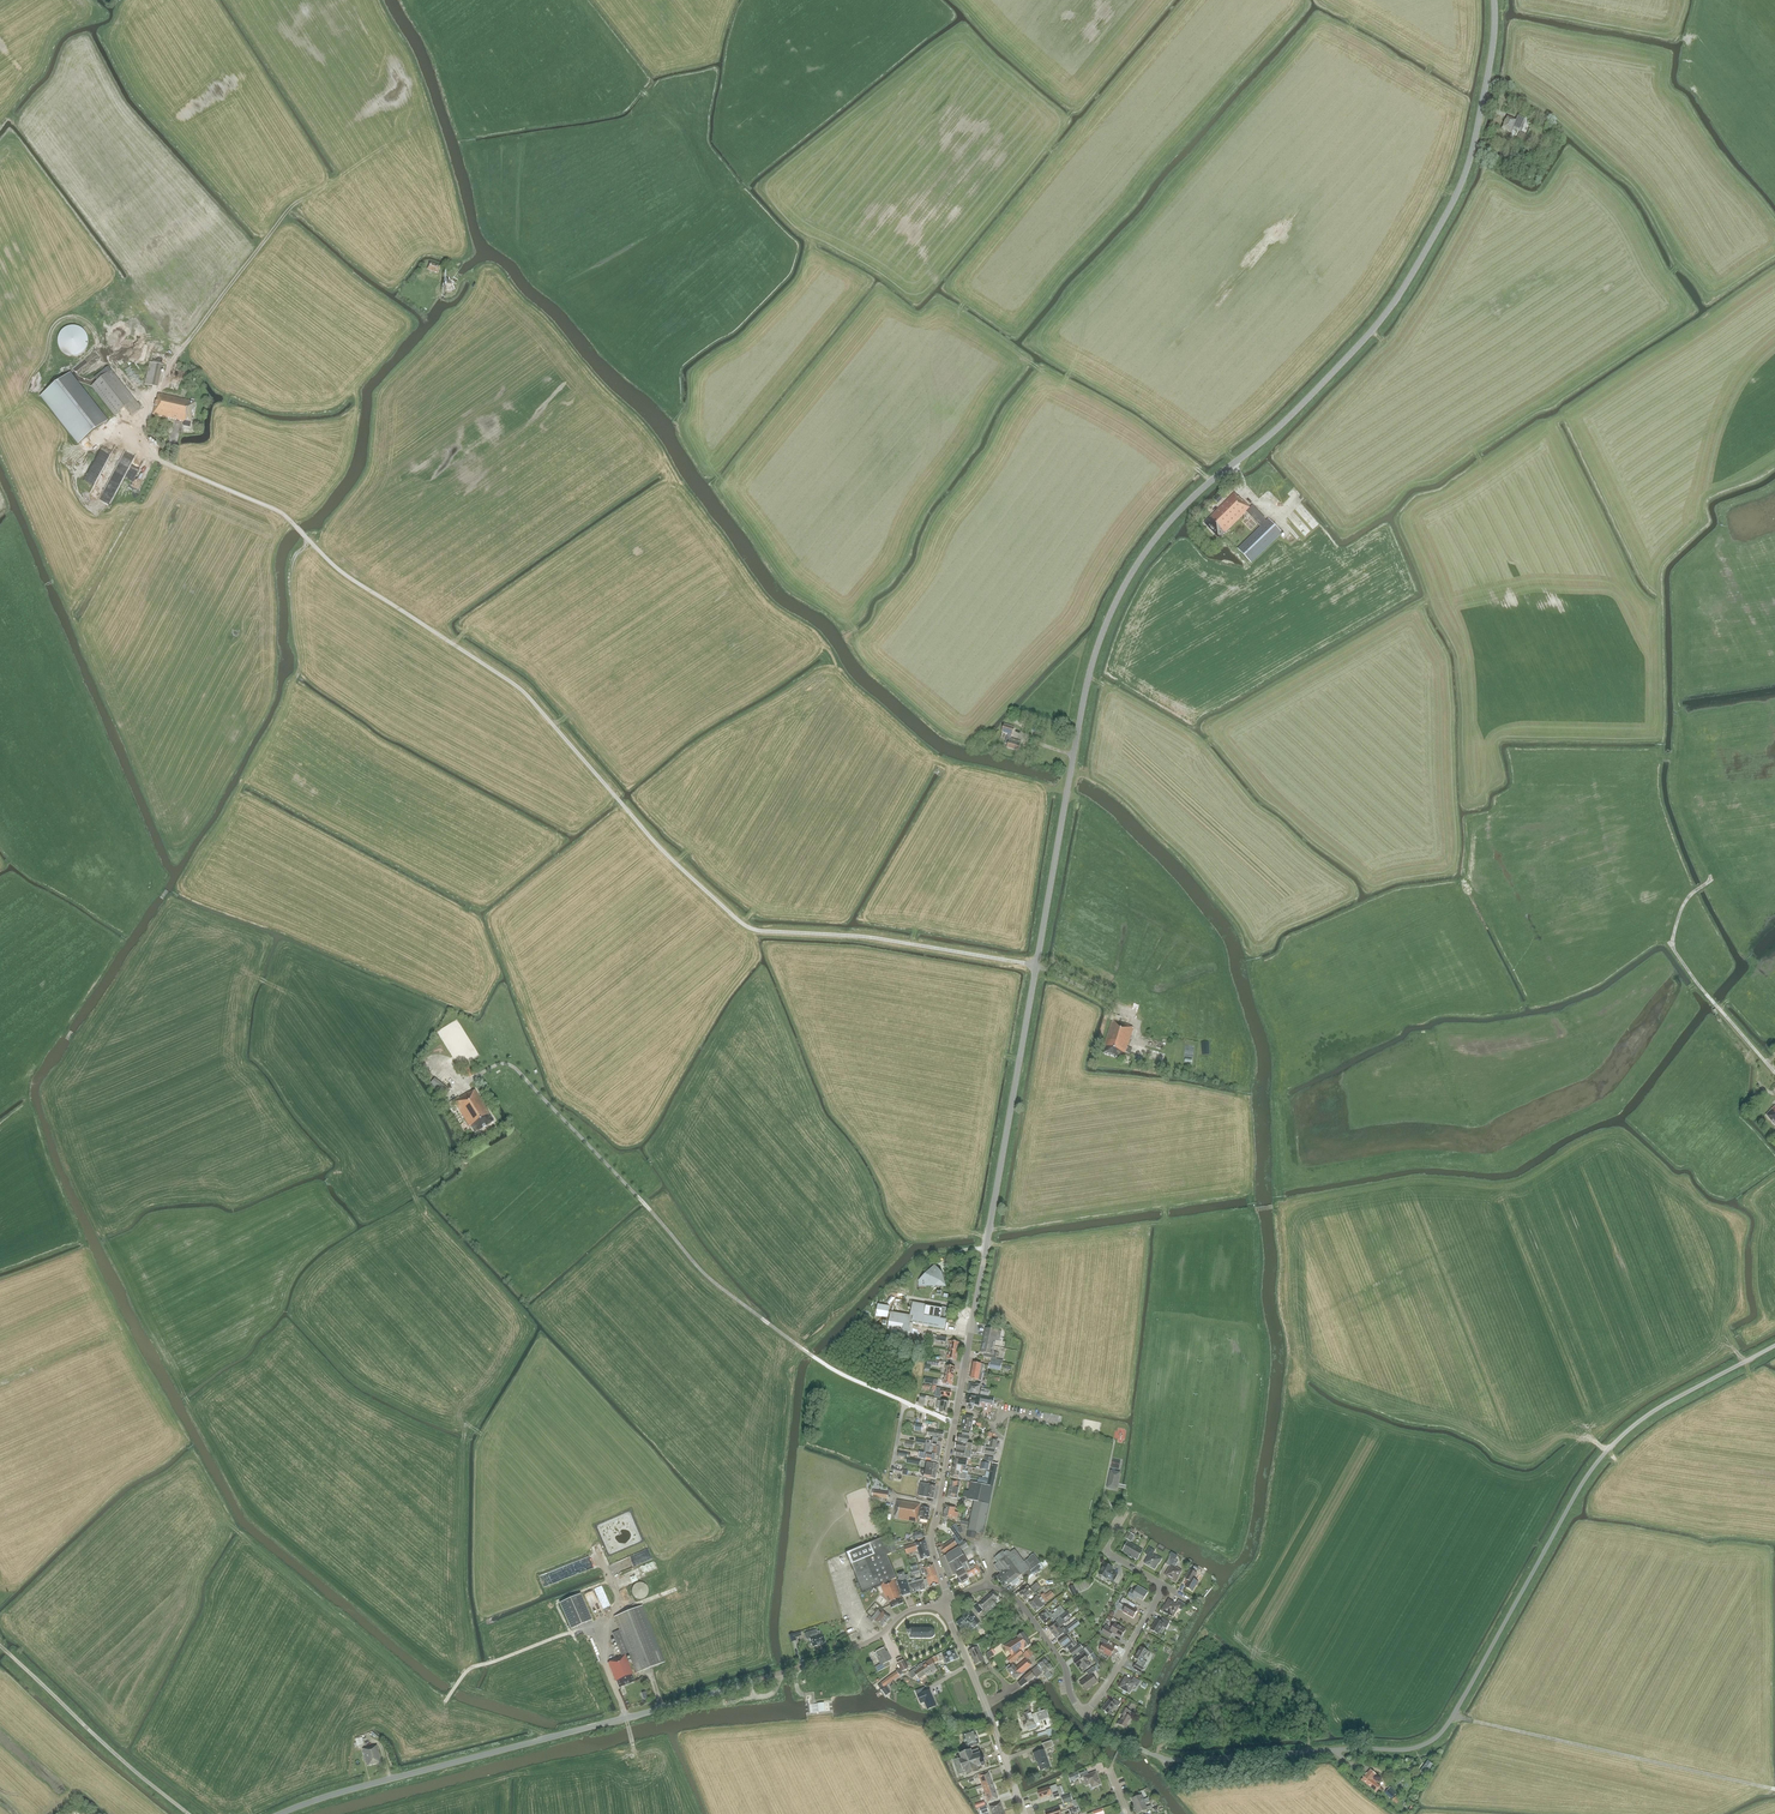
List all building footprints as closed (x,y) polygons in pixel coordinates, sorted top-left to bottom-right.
[(1503,94),(1500,103),(1507,105),(1509,95),(1503,94)] [(1502,128),(1511,132),(1513,128),(1520,131),(1525,120),(1518,116),(1516,121),(1507,117),(1502,128)] [(1519,131),(1516,138),(1525,142),(1528,135),(1519,131)] [(440,266),(430,262),(427,269),(438,273),(440,266)] [(451,292),(451,291),(453,289),(453,288),(452,286),(452,285),(449,283),(446,284),(445,284),(446,284),(444,287),(445,290),(444,290),(445,291),(447,292),(448,293),(448,292),(451,292)] [(76,326),(73,326),(71,326),(69,327),(66,328),(64,330),(63,331),(61,333),(60,336),(59,338),(59,340),(59,343),(60,345),(61,348),(63,350),(64,351),(66,353),(69,354),(71,354),(73,355),(76,354),(78,354),(81,353),(83,351),(84,350),(86,348),(87,345),(87,343),(88,340),(87,338),(87,336),(86,333),(84,331),(83,330),(81,328),(78,327),(76,326)] [(149,362),(145,385),(158,387),(162,365),(149,362)] [(111,370),(92,386),(115,415),(125,407),(132,416),(141,408),(111,370)] [(135,390),(145,382),(136,371),(126,378),(135,390)] [(79,444),(107,421),(70,374),(41,396),(79,444)] [(156,399),(153,414),(185,421),(191,422),(195,403),(189,402),(189,400),(158,394),(158,395),(158,394),(156,399)] [(133,484),(140,468),(131,464),(124,481),(133,484)] [(50,478),(52,478),(52,474),(48,473),(48,475),(42,474),(41,480),(49,482),(50,478)] [(112,502),(120,486),(109,481),(101,497),(112,502)] [(1284,485),(1274,495),(1280,501),(1290,490),(1284,485)] [(1214,513),(1209,518),(1208,518),(1204,523),(1219,538),(1246,512),(1261,526),(1238,548),(1251,563),(1282,533),(1268,519),(1266,521),(1264,518),(1265,517),(1253,505),(1250,507),(1242,499),(1241,500),(1238,497),(1234,493),(1214,513)] [(1220,493),(1214,499),(1217,503),(1224,497),(1220,493)] [(1012,735),(1014,727),(1004,725),(1002,732),(1004,733),(1008,734),(1005,743),(1008,744),(1007,747),(1018,750),(1021,741),(1011,738),(1012,735)] [(1110,1019),(1113,1019),(1104,1045),(1105,1046),(1103,1053),(1123,1060),(1134,1028),(1128,1026),(1129,1025),(1118,1021),(1120,1016),(1112,1013),(1110,1019)] [(470,1077),(476,1074),(474,1071),(472,1072),(467,1064),(463,1066),(470,1077)] [(450,1091),(435,1079),(430,1084),(445,1096),(450,1091)] [(487,1109),(475,1090),(470,1093),(469,1092),(459,1098),(458,1097),(449,1103),(451,1108),(456,1105),(469,1126),(470,1125),(475,1133),(494,1121),(487,1109)] [(1774,1125),(1774,1106),(1765,1115),(1774,1125)] [(926,1276),(925,1275),(919,1280),(919,1287),(926,1287),(926,1286),(941,1286),(946,1286),(945,1281),(947,1280),(946,1273),(942,1274),(935,1267),(926,1276)] [(946,1319),(944,1319),(947,1307),(913,1301),(911,1315),(891,1312),(887,1337),(909,1345),(913,1324),(929,1326),(945,1329),(946,1319)] [(878,1304),(876,1316),(888,1318),(890,1306),(878,1304)] [(984,1335),(982,1344),(995,1346),(996,1341),(1000,1341),(1001,1331),(989,1329),(985,1328),(984,1335)] [(959,1342),(950,1341),(949,1345),(951,1345),(950,1350),(958,1351),(959,1342)] [(984,1353),(984,1356),(988,1357),(987,1357),(996,1359),(997,1352),(994,1352),(995,1346),(982,1344),(981,1352),(984,1353)] [(948,1355),(947,1359),(956,1360),(958,1351),(950,1350),(949,1355),(948,1355)] [(991,1367),(991,1368),(1000,1370),(1001,1364),(999,1363),(992,1362),(990,1361),(989,1366),(991,1367)] [(973,1364),(972,1367),(973,1367),(972,1371),(982,1373),(983,1369),(984,1368),(984,1364),(974,1362),(974,1364),(973,1364)] [(955,1367),(946,1365),(945,1369),(946,1369),(945,1375),(954,1376),(955,1367)] [(971,1379),(978,1380),(981,1380),(982,1373),(972,1371),(972,1374),(971,1374),(970,1377),(971,1377),(971,1379)] [(943,1380),(943,1383),(952,1385),(954,1376),(945,1375),(944,1380),(943,1380)] [(978,1393),(980,1384),(976,1384),(976,1385),(970,1384),(968,1392),(978,1393)] [(979,1405),(979,1401),(980,1397),(968,1395),(966,1403),(979,1405)] [(936,1408),(941,1409),(940,1413),(947,1414),(949,1403),(938,1401),(936,1408)] [(962,1430),(970,1431),(972,1423),(974,1416),(964,1415),(962,1430)] [(927,1427),(925,1435),(943,1438),(944,1432),(935,1431),(935,1429),(927,1427)] [(962,1432),(962,1435),(959,1435),(958,1442),(964,1443),(968,1444),(970,1434),(962,1432)] [(996,1448),(998,1439),(991,1437),(989,1446),(995,1448),(996,1448)] [(917,1438),(916,1442),(925,1444),(931,1445),(941,1447),(942,1439),(933,1438),(932,1440),(926,1439),(926,1440),(917,1438)] [(957,1443),(956,1449),(962,1450),(972,1451),(973,1444),(968,1444),(964,1443),(964,1444),(957,1443)] [(925,1444),(924,1452),(940,1455),(941,1448),(930,1446),(931,1445),(925,1444)] [(983,1446),(981,1453),(994,1456),(996,1448),(983,1446)] [(961,1451),(956,1450),(955,1456),(971,1458),(971,1455),(972,1451),(962,1450),(961,1451)] [(926,1459),(926,1460),(938,1462),(940,1455),(924,1452),(919,1451),(918,1458),(926,1459)] [(955,1457),(954,1464),(963,1466),(967,1467),(969,1459),(955,1457)] [(929,1463),(927,1462),(926,1469),(937,1471),(938,1464),(931,1463),(931,1462),(929,1462),(929,1463)] [(982,1462),(980,1469),(987,1470),(989,1463),(982,1462)] [(971,1482),(968,1497),(967,1499),(975,1500),(971,1520),(962,1518),(961,1524),(967,1525),(966,1529),(969,1529),(967,1536),(974,1538),(976,1532),(983,1534),(998,1464),(992,1463),(987,1486),(971,1482)] [(954,1464),(952,1471),(962,1473),(967,1474),(968,1474),(968,1472),(962,1471),(963,1466),(954,1464)] [(924,1476),(925,1477),(936,1479),(937,1471),(926,1469),(921,1468),(921,1473),(924,1476)] [(952,1471),(951,1477),(961,1479),(966,1480),(967,1474),(962,1473),(952,1471)] [(1111,1471),(1108,1487),(1116,1489),(1119,1473),(1111,1471)] [(895,1473),(893,1480),(901,1482),(902,1475),(895,1473)] [(921,1486),(920,1492),(924,1492),(924,1497),(934,1498),(936,1485),(926,1483),(927,1478),(918,1477),(916,1485),(921,1486)] [(951,1480),(948,1497),(957,1499),(960,1482),(951,1480)] [(873,1490),(872,1496),(887,1498),(888,1492),(873,1490)] [(895,1513),(896,1513),(895,1518),(917,1522),(918,1516),(919,1511),(920,1504),(897,1500),(895,1513)] [(952,1520),(953,1517),(957,1518),(958,1512),(955,1511),(956,1507),(946,1505),(943,1518),(952,1520)] [(930,1509),(922,1508),(921,1512),(919,1511),(918,1516),(920,1517),(920,1519),(928,1520),(930,1509)] [(915,1535),(913,1536),(914,1537),(915,1540),(925,1536),(924,1533),(922,1534),(921,1532),(919,1533),(918,1531),(914,1533),(914,1535),(915,1535)] [(1131,1541),(1134,1535),(1128,1531),(1124,1537),(1131,1541)] [(959,1535),(957,1537),(954,1539),(942,1547),(945,1554),(958,1545),(961,1543),(960,1541),(962,1539),(959,1535)] [(891,1564),(887,1556),(887,1555),(892,1553),(885,1537),(847,1553),(859,1583),(856,1584),(857,1587),(859,1588),(861,1587),(863,1592),(865,1591),(866,1591),(881,1585),(886,1596),(888,1599),(892,1608),(903,1603),(900,1595),(901,1595),(894,1579),(896,1578),(891,1565),(875,1571),(874,1571),(891,1564)] [(925,1540),(904,1547),(906,1554),(918,1550),(921,1560),(931,1557),(925,1540)] [(969,1546),(966,1541),(965,1541),(958,1546),(959,1548),(949,1553),(953,1561),(958,1570),(963,1566),(958,1558),(964,1555),(961,1551),(969,1546)] [(942,1546),(941,1543),(936,1545),(937,1548),(936,1548),(940,1558),(946,1555),(945,1554),(942,1547),(942,1546)] [(1137,1559),(1142,1551),(1128,1543),(1123,1551),(1137,1559)] [(1157,1556),(1153,1554),(1155,1551),(1149,1547),(1145,1554),(1148,1556),(1144,1563),(1155,1569),(1158,1563),(1159,1563),(1162,1559),(1157,1556)] [(1006,1556),(1003,1552),(994,1558),(997,1563),(994,1565),(1001,1574),(997,1577),(1005,1587),(1011,1583),(1013,1585),(1019,1580),(1017,1578),(1021,1575),(1029,1569),(1030,1571),(1033,1574),(1043,1567),(1040,1563),(1034,1554),(1033,1554),(1029,1557),(1030,1558),(1024,1562),(1015,1550),(1014,1550),(1006,1556)] [(958,1574),(958,1575),(958,1576),(961,1582),(969,1578),(963,1566),(958,1570),(953,1561),(949,1553),(948,1554),(946,1556),(940,1558),(948,1578),(958,1574)] [(968,1563),(964,1555),(958,1558),(963,1566),(969,1578),(975,1574),(968,1563)] [(1178,1577),(1181,1571),(1175,1567),(1178,1562),(1170,1557),(1166,1564),(1170,1567),(1165,1575),(1171,1579),(1171,1580),(1176,1582),(1178,1578),(1178,1577)] [(980,1571),(976,1564),(973,1560),(968,1563),(975,1574),(980,1571)] [(1106,1578),(1107,1577),(1113,1581),(1118,1574),(1113,1571),(1113,1572),(1111,1571),(1113,1568),(1105,1563),(1098,1574),(1106,1578)] [(921,1568),(922,1574),(925,1573),(927,1579),(937,1576),(933,1565),(921,1568)] [(1190,1579),(1185,1587),(1192,1591),(1196,1585),(1198,1582),(1194,1579),(1197,1574),(1190,1570),(1186,1577),(1190,1579)] [(905,1576),(904,1572),(898,1574),(899,1579),(897,1580),(898,1581),(896,1581),(897,1585),(899,1584),(902,1596),(911,1593),(907,1580),(909,1579),(908,1575),(905,1576)] [(929,1586),(930,1587),(939,1584),(937,1576),(927,1579),(924,1580),(926,1587),(929,1586)] [(909,1583),(912,1593),(919,1591),(916,1581),(914,1578),(911,1579),(912,1582),(909,1583)] [(916,1581),(919,1591),(925,1589),(922,1579),(916,1581)] [(642,1583),(640,1583),(639,1583),(637,1583),(635,1584),(634,1586),(633,1587),(632,1589),(632,1591),(632,1593),(633,1595),(634,1596),(635,1597),(637,1598),(639,1599),(641,1599),(643,1599),(644,1598),(646,1597),(647,1595),(648,1593),(648,1592),(648,1590),(648,1588),(647,1586),(646,1585),(644,1584),(642,1583)] [(1030,1589),(1028,1587),(1020,1594),(1025,1601),(1033,1594),(1034,1594),(1039,1589),(1035,1585),(1030,1589)] [(1072,1595),(1077,1593),(1073,1585),(1069,1587),(1072,1595)] [(1131,1590),(1127,1596),(1134,1600),(1136,1596),(1143,1600),(1148,1592),(1137,1586),(1134,1592),(1131,1590)] [(1046,1602),(1049,1600),(1054,1595),(1051,1591),(1045,1595),(1044,1593),(1041,1596),(1042,1597),(1039,1599),(1037,1596),(1028,1602),(1036,1612),(1044,1606),(1042,1603),(1045,1601),(1046,1602)] [(992,1609),(997,1605),(995,1603),(996,1602),(994,1600),(997,1597),(993,1592),(984,1600),(991,1607),(992,1609)] [(581,1594),(560,1603),(571,1629),(592,1620),(581,1594)] [(1133,1617),(1137,1610),(1128,1605),(1130,1602),(1123,1598),(1119,1604),(1125,1608),(1123,1611),(1133,1617)] [(992,1609),(991,1607),(984,1600),(979,1604),(987,1614),(992,1609)] [(1173,1617),(1178,1608),(1182,1610),(1185,1604),(1178,1600),(1176,1604),(1168,1600),(1165,1606),(1164,1605),(1161,1611),(1166,1614),(1167,1613),(1173,1617)] [(977,1603),(973,1606),(979,1613),(983,1610),(977,1603)] [(631,1654),(638,1673),(656,1665),(664,1662),(642,1606),(615,1617),(620,1630),(613,1633),(622,1656),(613,1659),(614,1660),(608,1662),(616,1681),(617,1681),(620,1687),(635,1681),(632,1675),(633,1674),(626,1656),(631,1654)] [(1057,1609),(1058,1610),(1052,1614),(1051,1612),(1050,1613),(1046,1609),(1039,1615),(1045,1624),(1051,1619),(1052,1621),(1065,1611),(1061,1606),(1057,1609)] [(891,1617),(884,1611),(880,1608),(876,1613),(886,1622),(891,1617)] [(969,1614),(968,1613),(957,1623),(967,1634),(978,1625),(978,1624),(980,1622),(971,1612),(969,1614)] [(872,1623),(874,1620),(882,1627),(886,1622),(876,1613),(872,1618),(870,1616),(867,1619),(872,1623)] [(1061,1618),(1055,1622),(1048,1628),(1052,1633),(1060,1627),(1059,1627),(1065,1623),(1062,1619),(1067,1616),(1064,1613),(1060,1616),(1061,1618)] [(1151,1630),(1158,1634),(1162,1626),(1166,1628),(1170,1622),(1162,1618),(1160,1621),(1157,1619),(1151,1630)] [(1056,1639),(1064,1633),(1065,1635),(1079,1624),(1078,1623),(1076,1621),(1074,1623),(1073,1623),(1067,1628),(1066,1627),(1064,1628),(1061,1630),(1060,1627),(1052,1633),(1056,1639)] [(1102,1632),(1109,1636),(1112,1632),(1121,1638),(1125,1630),(1115,1624),(1112,1629),(1106,1625),(1105,1628),(1104,1628),(1102,1632)] [(910,1629),(910,1630),(910,1632),(908,1632),(908,1635),(910,1635),(910,1638),(931,1638),(932,1638),(933,1637),(934,1637),(934,1636),(935,1636),(935,1635),(935,1634),(935,1633),(935,1632),(935,1631),(934,1631),(934,1630),(933,1630),(933,1629),(932,1629),(931,1629),(910,1629)] [(815,1630),(806,1633),(805,1634),(806,1638),(808,1639),(811,1638),(813,1646),(824,1643),(824,1642),(825,1642),(824,1636),(823,1637),(822,1634),(821,1635),(819,1631),(817,1632),(817,1630),(816,1631),(815,1630)] [(791,1642),(796,1640),(795,1637),(801,1635),(800,1631),(789,1635),(791,1642)] [(1013,1640),(1004,1646),(1005,1647),(1008,1651),(1009,1651),(1011,1654),(1013,1657),(1009,1660),(1011,1663),(1023,1654),(1020,1650),(1025,1647),(1025,1648),(1031,1644),(1024,1632),(1018,1636),(1018,1638),(1014,1641),(1013,1640)] [(1059,1642),(1063,1647),(1067,1652),(1074,1647),(1074,1646),(1077,1645),(1073,1640),(1069,1634),(1059,1642)] [(1109,1642),(1103,1638),(1101,1641),(1104,1643),(1100,1651),(1110,1657),(1114,1649),(1107,1645),(1109,1642)] [(1080,1644),(1069,1651),(1072,1655),(1083,1648),(1080,1644)] [(1083,1649),(1079,1653),(1081,1656),(1074,1662),(1078,1668),(1082,1665),(1085,1669),(1091,1665),(1088,1661),(1086,1658),(1089,1657),(1094,1653),(1088,1646),(1083,1649)] [(976,1664),(984,1661),(977,1647),(975,1648),(970,1651),(976,1664)] [(1143,1668),(1147,1662),(1143,1660),(1148,1651),(1141,1647),(1135,1658),(1138,1660),(1136,1664),(1133,1668),(1141,1673),(1143,1669),(1143,1668)] [(874,1653),(877,1658),(878,1658),(881,1664),(875,1667),(877,1671),(890,1665),(888,1662),(891,1660),(888,1653),(887,1653),(884,1648),(877,1652),(874,1653)] [(1029,1658),(1033,1655),(1032,1655),(1033,1654),(1029,1648),(1023,1653),(1027,1658),(1028,1658),(1029,1658)] [(932,1658),(935,1663),(945,1659),(946,1664),(958,1659),(955,1650),(943,1655),(942,1652),(935,1656),(932,1658)] [(991,1650),(986,1654),(989,1659),(994,1655),(994,1654),(991,1650)] [(899,1673),(908,1669),(904,1661),(901,1657),(896,1659),(900,1668),(896,1670),(897,1672),(892,1675),(881,1683),(884,1687),(881,1689),(885,1695),(891,1691),(886,1685),(893,1680),(900,1675),(899,1673)] [(1044,1657),(1037,1663),(1042,1669),(1049,1663),(1044,1657)] [(926,1662),(932,1670),(936,1667),(932,1658),(926,1662)] [(1016,1667),(1013,1664),(1011,1666),(1010,1665),(1006,1668),(1015,1679),(1021,1674),(1022,1675),(1025,1672),(1024,1671),(1032,1665),(1027,1659),(1016,1667)] [(923,1664),(924,1666),(922,1667),(920,1665),(916,1668),(918,1670),(921,1668),(923,1669),(926,1674),(932,1670),(926,1662),(925,1662),(923,1664)] [(1049,1663),(1042,1669),(1046,1674),(1044,1675),(1047,1679),(1052,1675),(1049,1671),(1053,1668),(1049,1663)] [(1036,1678),(1043,1673),(1037,1666),(1031,1672),(1035,1677),(1036,1678)] [(1086,1672),(1089,1676),(1080,1682),(1086,1690),(1097,1682),(1091,1674),(1096,1671),(1093,1667),(1086,1672)] [(926,1674),(923,1669),(921,1668),(918,1670),(916,1668),(915,1669),(915,1668),(909,1673),(911,1675),(913,1678),(917,1675),(919,1679),(926,1674)] [(481,1687),(488,1672),(485,1671),(478,1686),(481,1687)] [(1024,1677),(1018,1683),(1021,1687),(1028,1682),(1035,1677),(1031,1672),(1024,1677)] [(1137,1687),(1141,1681),(1134,1677),(1132,1681),(1125,1677),(1119,1687),(1130,1693),(1134,1685),(1137,1687)] [(924,1688),(916,1691),(921,1703),(925,1701),(928,1709),(936,1706),(930,1690),(926,1691),(924,1688)] [(1118,1707),(1120,1704),(1114,1699),(1112,1702),(1109,1700),(1102,1709),(1109,1714),(1115,1705),(1118,1707)] [(1020,1713),(1024,1726),(1034,1723),(1034,1722),(1037,1721),(1036,1717),(1033,1718),(1030,1710),(1031,1709),(1030,1704),(1022,1707),(1024,1712),(1020,1713)] [(1119,1724),(1126,1728),(1132,1717),(1134,1714),(1129,1711),(1130,1711),(1123,1707),(1120,1714),(1123,1716),(1119,1724)] [(1037,1713),(1040,1721),(1048,1718),(1046,1711),(1037,1713)] [(1048,1730),(1050,1736),(1058,1734),(1056,1728),(1048,1730)] [(963,1734),(967,1745),(967,1748),(980,1744),(975,1730),(963,1734)] [(1045,1743),(1047,1749),(1054,1746),(1052,1740),(1045,1743)] [(367,1748),(363,1749),(367,1766),(382,1762),(377,1745),(367,1747),(367,1748)] [(979,1772),(979,1770),(982,1768),(982,1769),(986,1767),(985,1764),(984,1764),(983,1761),(985,1760),(984,1755),(981,1756),(980,1753),(978,1748),(972,1751),(971,1750),(960,1754),(960,1755),(957,1756),(958,1759),(953,1760),(959,1775),(966,1772),(968,1776),(979,1772)] [(1041,1771),(1049,1768),(1047,1763),(1049,1763),(1044,1749),(1033,1753),(1035,1759),(1037,1759),(1038,1761),(1037,1761),(1041,1771)] [(1428,1760),(1419,1773),(1424,1777),(1433,1764),(1428,1760)] [(1088,1775),(1087,1770),(1078,1774),(1080,1779),(1084,1777),(1087,1785),(1093,1783),(1095,1787),(1101,1784),(1096,1772),(1088,1775)] [(1373,1778),(1376,1775),(1370,1770),(1367,1773),(1361,1779),(1376,1792),(1380,1786),(1375,1782),(1377,1781),(1373,1778)] [(969,1782),(973,1781),(980,1778),(982,1785),(993,1781),(989,1771),(979,1775),(974,1777),(968,1779),(969,1782)] [(1074,1773),(1068,1775),(1070,1781),(1071,1782),(1076,1779),(1076,1778),(1074,1773)] [(982,1785),(976,1788),(977,1790),(983,1788),(985,1793),(996,1790),(993,1781),(982,1785)] [(1053,1787),(1056,1786),(1055,1782),(1051,1783),(1052,1787),(1050,1788),(1049,1787),(1038,1791),(1039,1794),(1038,1794),(1040,1797),(1041,1798),(1052,1794),(1052,1793),(1055,1793),(1053,1787)] [(1391,1799),(1397,1793),(1390,1787),(1385,1793),(1391,1799)] [(988,1802),(999,1798),(996,1790),(985,1793),(988,1802)] [(1070,1794),(1061,1797),(1063,1803),(1072,1800),(1073,1800),(1070,1794)] [(1148,1798),(1144,1799),(1142,1794),(1132,1798),(1135,1806),(1145,1802),(1149,1800),(1148,1798)] [(1396,1796),(1392,1800),(1396,1804),(1400,1800),(1396,1796)] [(1074,1807),(1069,1809),(1071,1813),(1078,1813),(1080,1813),(1078,1806),(1076,1799),(1073,1800),(1072,1800),(1074,1807)] [(1000,1802),(990,1806),(993,1813),(995,1813),(1003,1811),(1000,1802)] [(1148,1810),(1152,1808),(1151,1805),(1147,1807),(1145,1802),(1135,1806),(1138,1813),(1148,1810)] [(979,1808),(981,1813),(983,1813),(989,1812),(987,1805),(979,1808)]
